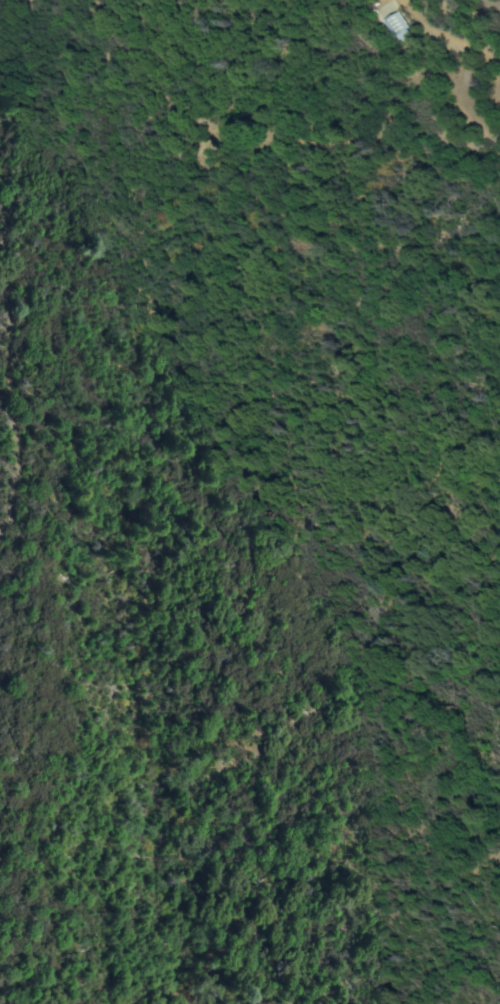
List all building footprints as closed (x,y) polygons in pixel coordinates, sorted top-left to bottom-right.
[(400,39),(388,24),(399,15),(411,31),(400,39)]
